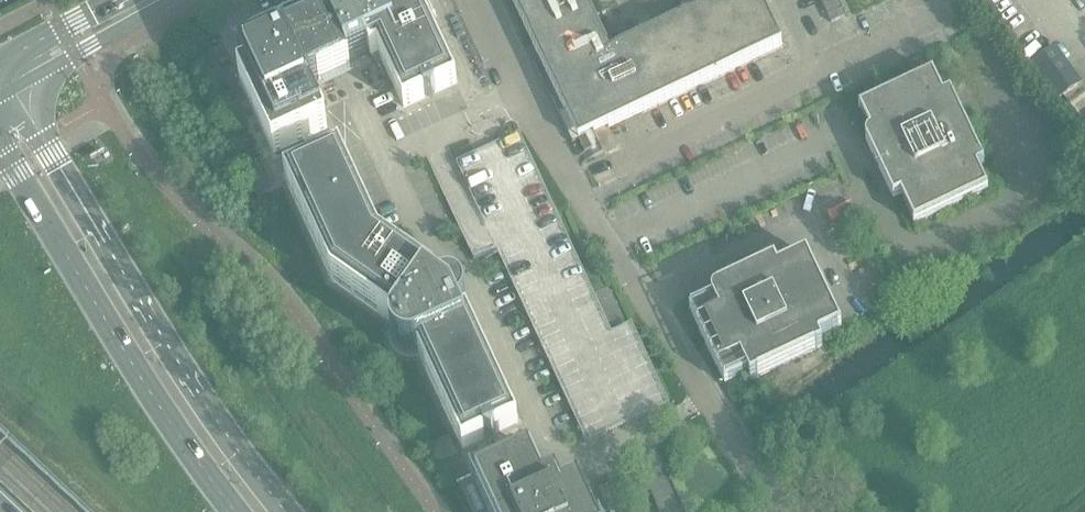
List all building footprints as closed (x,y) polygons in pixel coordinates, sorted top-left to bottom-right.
[(238,78),(273,152),(327,127),(308,86),(329,76),(350,66),(348,62),(368,52),(370,55),(377,52),(403,108),(424,98),(432,101),(435,93),(456,83),(418,0),(350,0),(346,2),(349,9),(328,18),(324,11),(250,46),(254,54),(241,60),(247,73),(238,78)] [(581,163),(603,153),(593,133),(781,45),(760,0),(686,0),(691,12),(609,51),(586,0),(512,0),(536,52),(530,54),(572,142),(578,139),(583,152),(577,154),(581,163)] [(838,8),(835,0),(819,0),(826,15),(827,15),(831,23),(845,16),(840,7),(838,8)] [(1035,65),(1062,99),(1079,86),(1068,72),(1072,69),(1056,49),(1035,65)] [(914,225),(988,190),(977,167),(984,164),(950,93),(943,96),(932,74),(858,109),(869,132),(866,134),(865,136),(864,138),(865,142),(893,200),(900,197),(914,225)] [(459,166),(586,441),(672,402),(636,324),(611,335),(520,138),(476,158),(459,166)] [(380,240),(380,239),(340,153),(318,163),(310,160),(307,168),(285,178),(332,280),(394,323),(392,327),(391,331),(391,336),(391,340),(393,344),(396,347),(399,350),(402,352),(406,354),(411,354),(415,353),(419,352),(462,449),(485,438),(493,441),(496,433),(518,423),(467,314),(461,317),(455,305),(456,303),(457,301),(457,298),(456,296),(454,295),(452,294),(450,295),(448,296),(437,288),(441,283),(380,240)] [(261,159),(243,167),(258,198),(275,190),(261,159)] [(860,245),(826,261),(853,320),(887,304),(860,245)] [(747,373),(751,380),(821,347),(818,340),(841,329),(806,255),(778,269),(775,262),(715,290),(713,292),(712,294),(712,296),(711,298),(712,300),(689,310),(725,385),(747,373)] [(474,477),(491,511),(591,511),(576,481),(561,488),(555,475),(541,481),(527,452),(474,477)]
